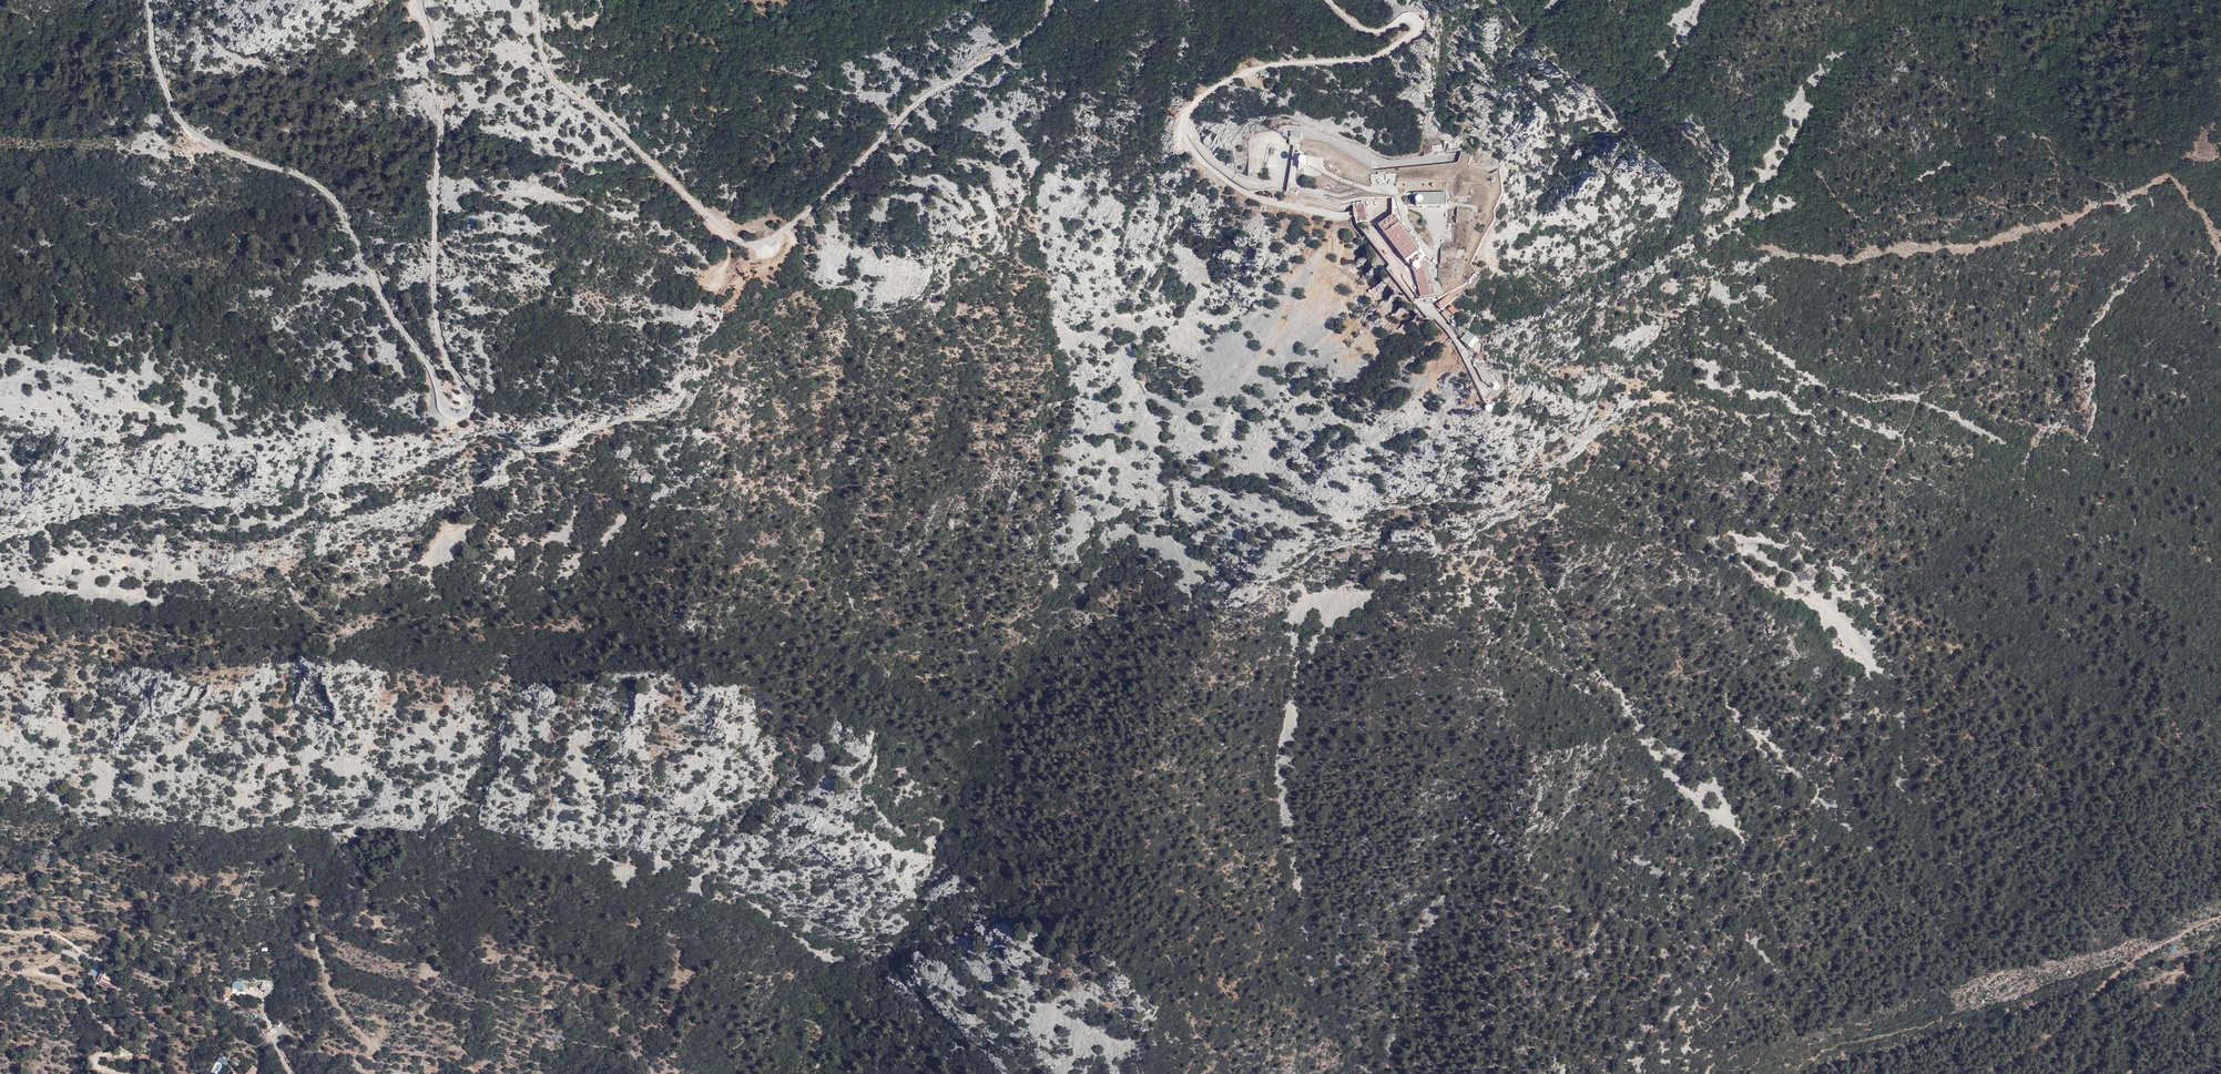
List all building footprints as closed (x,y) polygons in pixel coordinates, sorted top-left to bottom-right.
[(1291,135),(1288,145),(1299,148),(1302,138),(1291,135)] [(1451,196),(1417,198),(1418,209),(1451,207),(1451,196)] [(1380,227),(1388,236),(1402,225),(1394,216),(1380,227)] [(1441,312),(1457,298),(1451,292),(1436,306),(1441,312)] [(1451,305),(1446,308),(1453,317),(1457,314),(1451,305)] [(1471,346),(1478,337),(1467,329),(1460,338),(1471,346)] [(1473,361),(1484,382),(1492,378),(1481,357),(1473,361)] [(105,981),(108,982),(110,977),(98,971),(95,977),(99,980),(98,984),(103,987),(105,981)] [(232,987),(243,990),(244,983),(234,980),(232,987)] [(264,991),(271,994),(275,985),(269,982),(264,991)] [(223,996),(233,1001),(236,994),(226,989),(223,996)] [(149,1009),(158,1012),(160,1003),(150,1001),(149,1009)] [(239,1071),(244,1073),(248,1064),(245,1062),(239,1071)] [(249,1073),(255,1073),(258,1069),(252,1065),(247,1073),(249,1073)]
